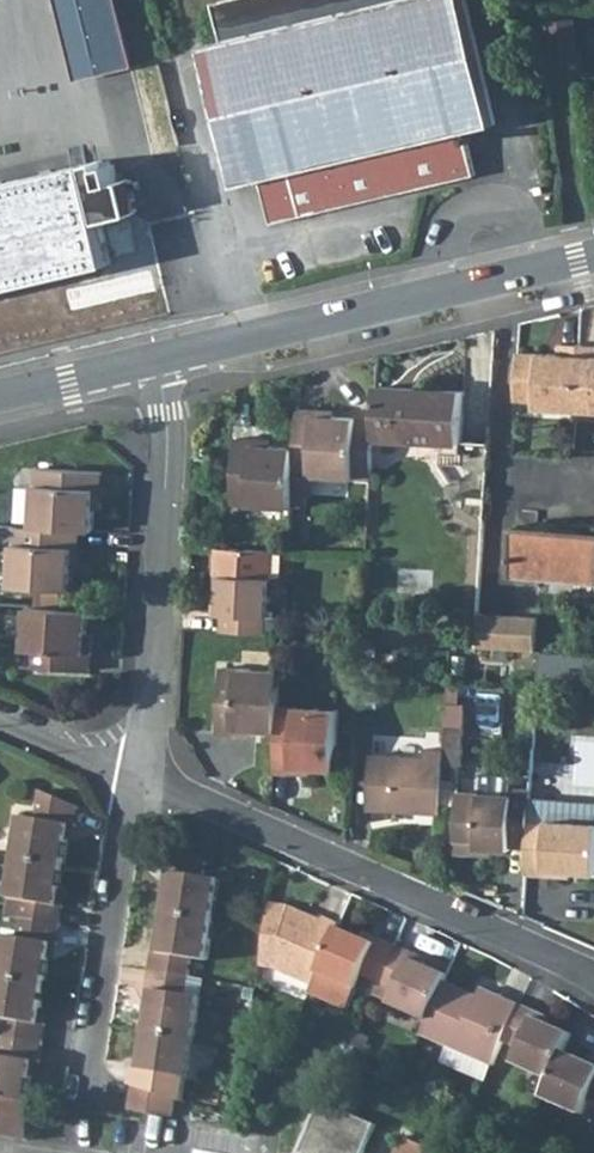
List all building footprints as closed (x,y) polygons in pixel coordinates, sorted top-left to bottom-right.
[(77,79),(109,73),(126,160),(155,155),(125,0),(61,0),(77,79)] [(496,123),(467,0),(220,0),(230,39),(205,45),(238,185),(263,179),(273,223),(476,174),(465,131),(496,123)] [(552,64),(577,61),(573,18),(548,20),(552,64)] [(88,163),(0,184),(0,290),(111,264),(88,163)] [(539,409),(578,410),(582,345),(562,344),(561,355),(520,352),(517,400),(539,402),(539,409)] [(582,345),(578,410),(593,411),(593,346),(582,345)] [(463,392),(377,387),(375,418),(374,437),(460,443),(463,392)] [(316,474),(371,478),(374,437),(375,418),(336,415),(318,414),(318,408),(299,407),(297,446),(295,473),(316,474)] [(233,502),(293,506),(294,497),(295,473),(297,446),(274,445),(256,444),(256,438),(237,436),(233,502)] [(83,530),(94,531),(96,508),(97,490),(103,490),(104,472),(39,467),(35,527),(83,530)] [(304,498),(315,498),(316,474),(295,473),(294,497),(304,498)] [(293,506),(303,506),(304,498),(294,497),(293,506)] [(82,549),(83,530),(35,527),(17,525),(13,585),(38,587),(66,589),(73,589),(74,567),(76,548),(82,549)] [(593,579),(593,531),(520,525),(516,573),(593,579)] [(218,591),(224,591),(226,547),(220,547),(218,591)] [(225,613),(224,631),(267,634),(286,635),(287,617),(271,616),(275,550),(226,547),(224,591),(222,613),(225,613)] [(37,607),(64,609),(66,589),(38,587),(37,607)] [(89,633),(90,610),(64,609),(37,607),(30,607),(27,666),(92,670),(94,652),(88,651),(89,633)] [(516,649),(537,650),(539,617),(518,616),(500,615),(480,614),(478,647),(498,648),(516,649)] [(456,667),(471,668),(472,657),(457,656),(456,667)] [(279,730),(281,705),(283,670),(222,666),(218,732),(237,733),(237,727),(261,728),(279,730)] [(342,709),(281,705),(279,730),(277,770),(296,771),(296,765),(320,767),(338,768),(342,709)] [(445,752),(444,765),(462,767),(465,727),(447,726),(445,752)] [(378,736),(377,749),(427,753),(428,740),(378,736)] [(369,810),(441,815),(444,765),(445,752),(427,751),(427,761),(372,757),(369,810)] [(461,791),(457,837),(480,839),(479,848),(493,848),(511,849),(511,845),(528,846),(530,818),(532,790),(514,789),(514,795),(461,791)] [(15,858),(64,866),(68,839),(70,826),(76,827),(79,807),(41,792),(36,820),(21,818),(15,858)] [(528,846),(526,874),(546,875),(547,869),(593,873),(593,823),(530,818),(528,846)] [(68,839),(74,840),(76,827),(70,826),(68,839)] [(170,886),(166,913),(215,920),(222,880),(206,877),(208,863),(171,847),(167,872),(173,873),(170,886)] [(21,919),(60,926),(63,906),(57,905),(59,893),(64,866),(15,858),(5,917),(21,919)] [(57,905),(63,906),(65,893),(59,893),(57,905)] [(291,907),(271,905),(262,965),(276,967),(315,986),(340,926),(341,925),(325,918),(323,921),(291,907)] [(215,920),(166,913),(162,939),(160,952),(154,951),(151,971),(191,977),(194,957),(209,960),(215,920)] [(2,936),(18,939),(21,919),(5,917),(2,936)] [(45,984),(50,957),(52,944),(58,945),(60,926),(21,919),(18,939),(2,936),(0,952),(0,977),(45,984)] [(340,926),(315,986),(311,993),(348,1009),(363,975),(380,983),(396,946),(378,938),(377,943),(363,936),(340,926)] [(363,936),(377,943),(378,938),(365,932),(363,936)] [(50,957),(56,958),(58,945),(52,944),(50,957)] [(397,990),(391,1004),(428,1020),(445,981),(448,974),(425,964),(412,958),(414,953),(396,946),(380,983),(397,990)] [(412,958),(425,964),(427,960),(414,953),(412,958)] [(152,1004),(148,1031),(197,1038),(203,998),(188,996),(191,977),(151,971),(148,990),(154,991),(152,1004)] [(42,1044),(45,1024),(39,1023),(41,1010),(45,984),(0,977),(0,1017),(5,1018),(2,1037),(42,1044)] [(428,1020),(422,1035),(494,1067),(505,1042),(521,1005),(483,988),(479,995),(445,981),(428,1020)] [(522,1050),(516,1064),(553,1080),(565,1052),(573,1034),(550,1024),(536,1018),(538,1013),(521,1005),(505,1042),(522,1050)] [(39,1023),(45,1024),(47,1011),(41,1010),(39,1023)] [(536,1018),(550,1024),(552,1019),(538,1013),(536,1018)] [(136,1069),(133,1085),(175,1099),(177,1099),(180,1077),(191,1079),(197,1038),(148,1031),(144,1057),(142,1070),(136,1069)] [(27,1102),(31,1075),(33,1062),(39,1063),(42,1044),(2,1037),(0,1052),(0,1097),(27,1102)] [(408,1069),(417,1073),(428,1049),(418,1045),(408,1069)] [(546,1098),(582,1114),(588,1100),(593,1103),(593,1064),(588,1062),(565,1052),(553,1080),(546,1098)] [(175,1099),(133,1085),(129,1110),(172,1116),(175,1099)] [(0,1097),(0,1137),(26,1141),(32,1103),(27,1102),(0,1097)] [(377,1125),(323,1102),(301,1152),(365,1152),(377,1125)] [(408,1138),(402,1152),(442,1152),(408,1138)]
